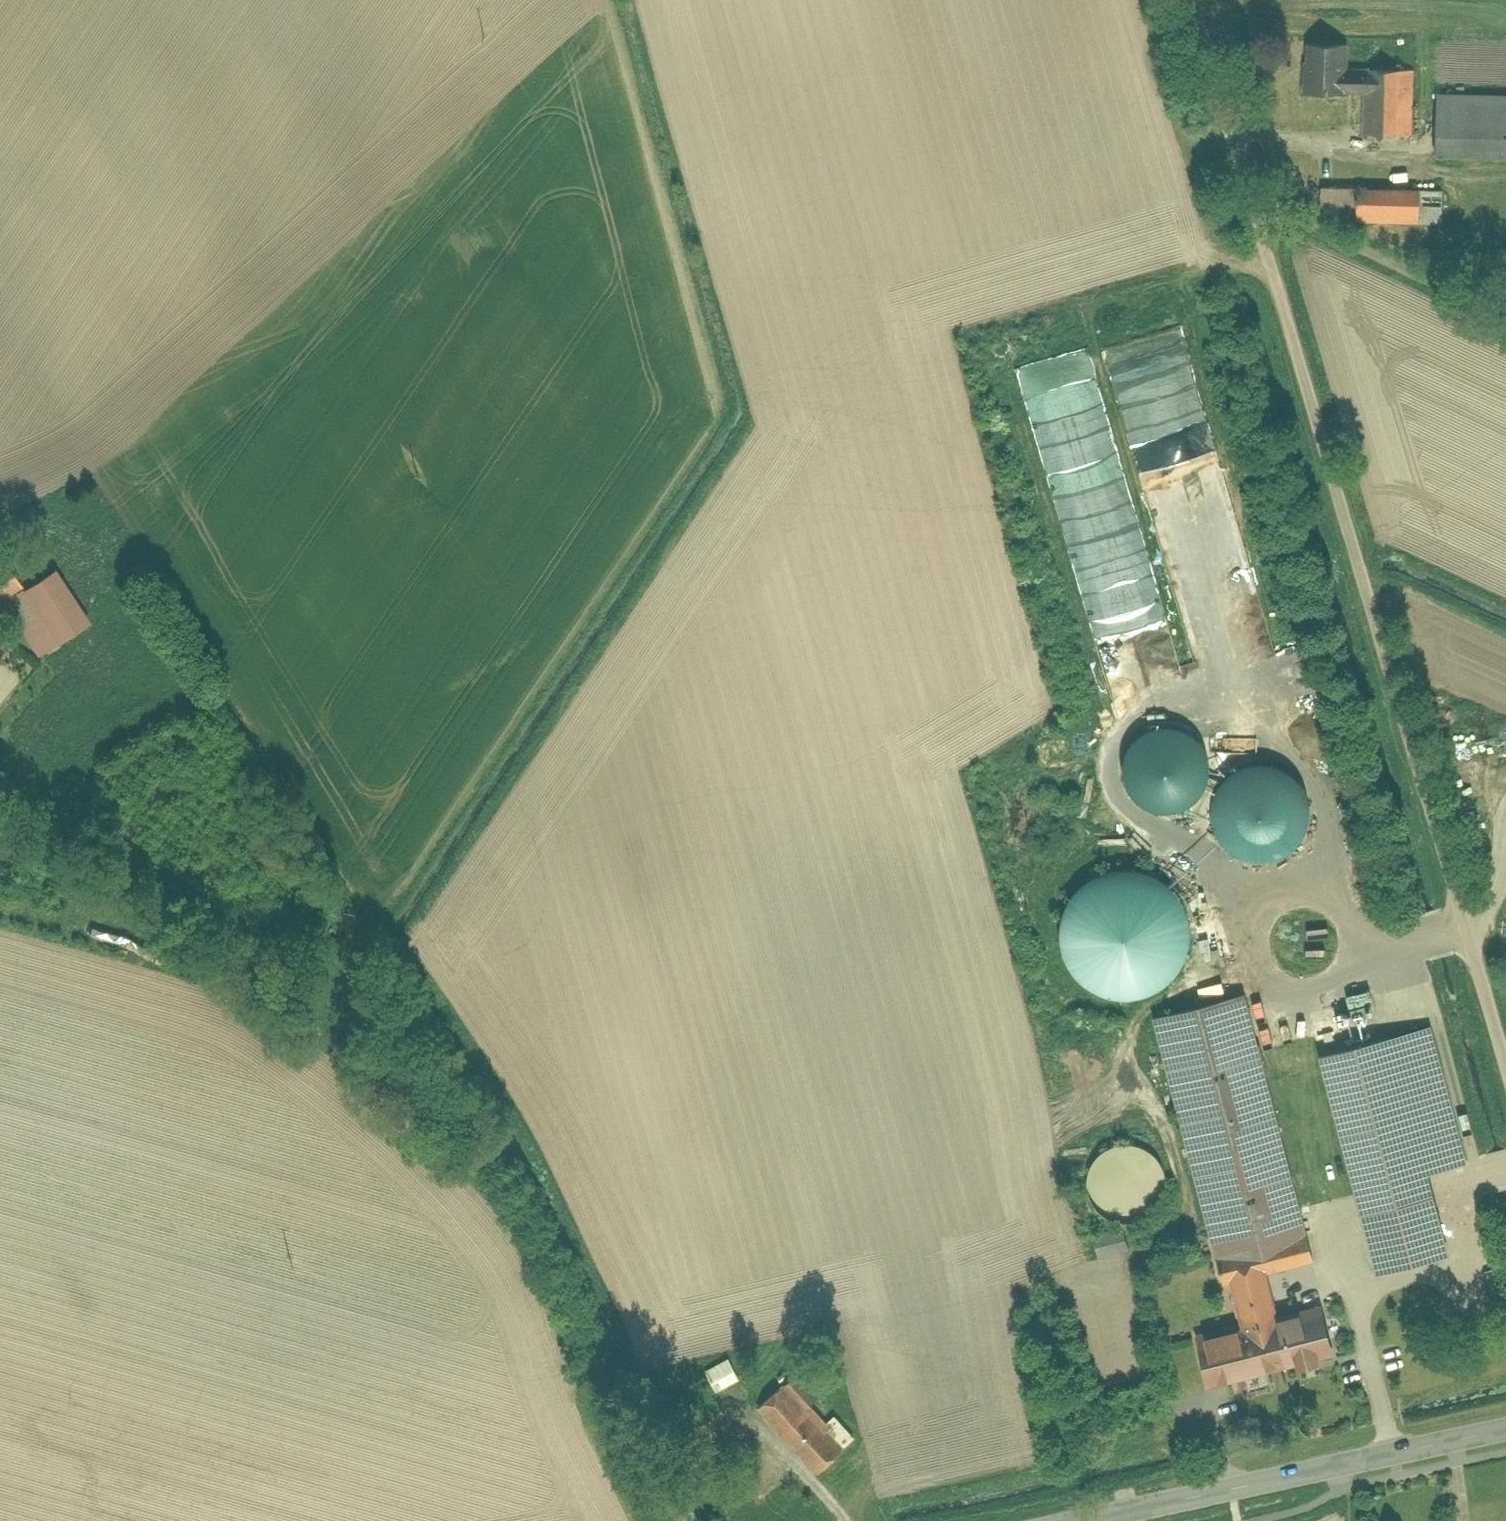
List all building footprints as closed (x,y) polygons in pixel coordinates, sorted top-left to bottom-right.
[(1345,47),(1307,48),(1307,96),(1354,96),(1354,136),(1410,136),(1410,69),(1346,69),(1345,47)] [(1429,156),(1505,156),(1505,100),(1430,99),(1429,156)] [(1314,222),(1435,223),(1436,189),(1314,188),(1314,222)] [(34,638),(89,598),(55,551),(33,567),(9,534),(0,541),(0,593),(1,592),(34,638)] [(1134,730),(1123,740),(1117,752),(1115,765),(1117,779),(1124,791),(1134,800),(1146,805),(1160,806),(1173,803),(1184,796),(1193,785),(1197,773),(1197,759),(1193,746),(1185,735),(1173,727),(1160,724),(1146,725),(1134,730)] [(1225,784),(1214,794),(1208,806),(1206,819),(1208,833),(1215,845),(1225,854),(1237,859),(1251,860),(1264,857),(1275,850),(1284,839),(1288,827),(1288,813),(1284,800),(1276,789),(1264,781),(1251,778),(1237,779),(1225,784)] [(1081,879),(1066,894),(1056,912),(1052,933),(1055,953),(1065,973),(1081,989),(1101,998),(1124,1000),(1145,994),(1164,981),(1177,963),(1183,942),(1182,919),(1174,900),(1160,884),(1142,873),(1122,869),(1101,871),(1081,879)] [(1238,997),(1150,1021),(1235,1324),(1184,1339),(1197,1386),(1325,1350),(1312,1303),(1270,1315),(1260,1279),(1313,1264),(1238,997)] [(1424,1028),(1310,1060),(1355,1220),(1425,1201),(1418,1177),(1462,1165),(1424,1028)] [(1100,1149),(1089,1159),(1083,1171),(1081,1184),(1083,1198),(1090,1210),(1100,1219),(1112,1224),(1126,1225),(1139,1222),(1150,1215),(1158,1204),(1163,1192),(1163,1178),(1159,1165),(1151,1154),(1139,1146),(1126,1143),(1112,1144),(1100,1149)] [(703,1371),(713,1391),(738,1379),(728,1359),(703,1371)] [(795,1376),(781,1388),(778,1385),(753,1407),(809,1473),(849,1439),(831,1417),(816,1429),(800,1409),(813,1398),(795,1376)]
